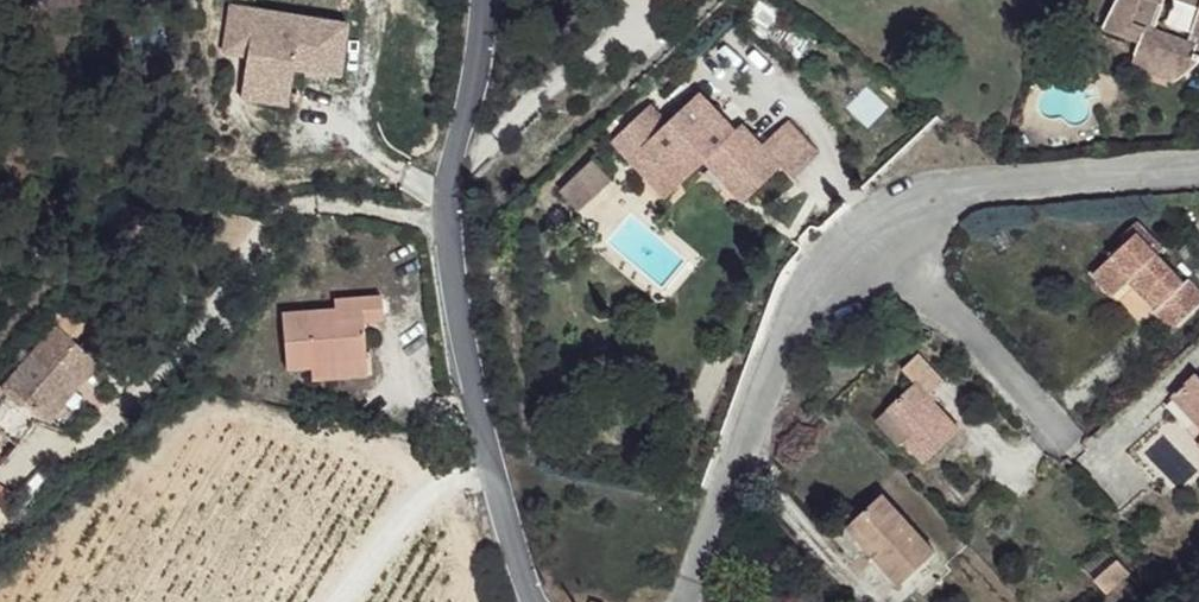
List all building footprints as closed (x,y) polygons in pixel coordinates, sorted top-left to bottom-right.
[(1137,56),(1187,73),(1198,63),(1198,55),(1195,54),(1198,44),(1198,0),(1119,0),(1103,30),(1141,46),(1137,56)] [(250,57),(257,10),(234,6),(227,53),(250,57)] [(351,24),(257,10),(250,57),(247,75),(294,82),(297,69),(343,76),(351,24)] [(1187,73),(1137,56),(1131,70),(1175,83),(1187,73)] [(247,75),(244,98),(291,106),(294,82),(247,75)] [(687,108),(696,99),(690,94),(682,104),(687,108)] [(611,143),(630,162),(645,147),(681,186),(706,162),(745,203),(781,168),(793,181),(820,156),(789,124),(763,149),(743,128),(736,134),(731,139),(713,121),(719,116),(700,96),(696,99),(687,108),(668,126),(650,107),(611,143)] [(736,134),(719,116),(713,121),(731,139),(736,134)] [(645,147),(630,162),(666,199),(681,186),(645,147)] [(590,189),(604,175),(592,162),(558,196),(577,215),(598,195),(590,189)] [(611,182),(604,175),(590,189),(598,195),(611,182)] [(1156,309),(1175,329),(1198,306),(1198,291),(1189,280),(1186,284),(1159,256),(1165,249),(1140,225),(1126,238),(1131,243),(1096,277),(1116,296),(1131,282),(1138,277),(1162,304),(1156,309)] [(1131,282),(1156,309),(1162,304),(1138,277),(1131,282)] [(312,367),(359,365),(357,327),(386,325),(384,300),(336,301),(336,313),(285,315),(287,373),(313,371),(312,367)] [(73,307),(32,352),(72,389),(100,359),(110,358),(119,350),(73,307)] [(947,382),(920,355),(903,372),(916,385),(890,409),(912,435),(906,442),(925,463),(961,431),(929,398),(947,382)] [(359,383),(359,365),(312,367),(313,371),(313,385),(359,383)] [(1179,392),(1198,414),(1198,378),(1197,376),(1179,392)] [(1179,392),(1172,399),(1198,431),(1198,414),(1179,392)] [(882,497),(856,521),(882,552),(876,558),(901,585),(936,553),(882,497)] [(882,552),(856,521),(849,527),(876,558),(882,552)] [(1118,562),(1096,581),(1109,596),(1132,575),(1118,562)]
